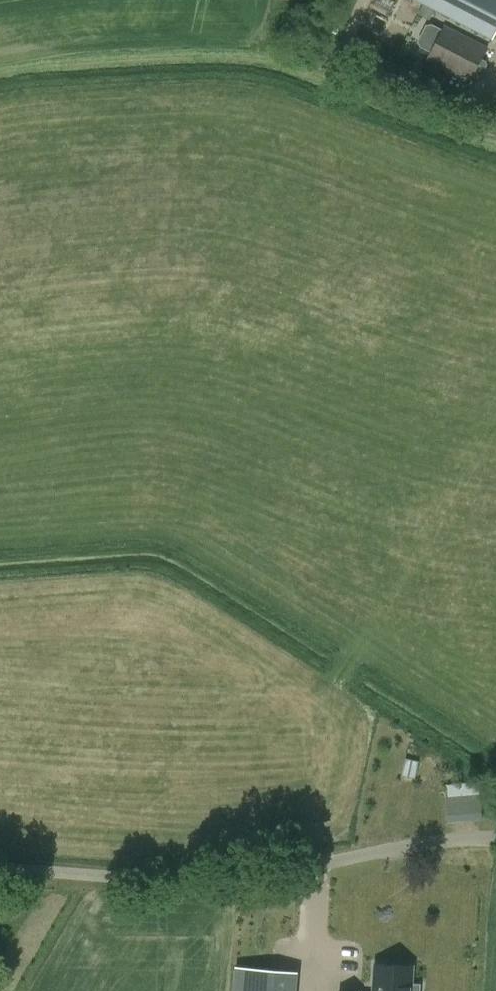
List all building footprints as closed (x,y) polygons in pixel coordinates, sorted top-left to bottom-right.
[(422,4),(420,7),(429,12),(431,8),(492,39),(495,32),(495,0),(415,0),(422,4)] [(427,59),(470,80),(487,47),(443,25),(442,28),(427,21),(415,47),(429,54),(427,59)] [(444,782),(445,820),(476,818),(475,781),(444,782)] [(420,982),(412,982),(414,959),(389,957),(388,988),(378,987),(378,985),(362,983),(362,990),(419,990),(420,982)] [(310,966),(257,963),(256,990),(308,990),(310,966)]
